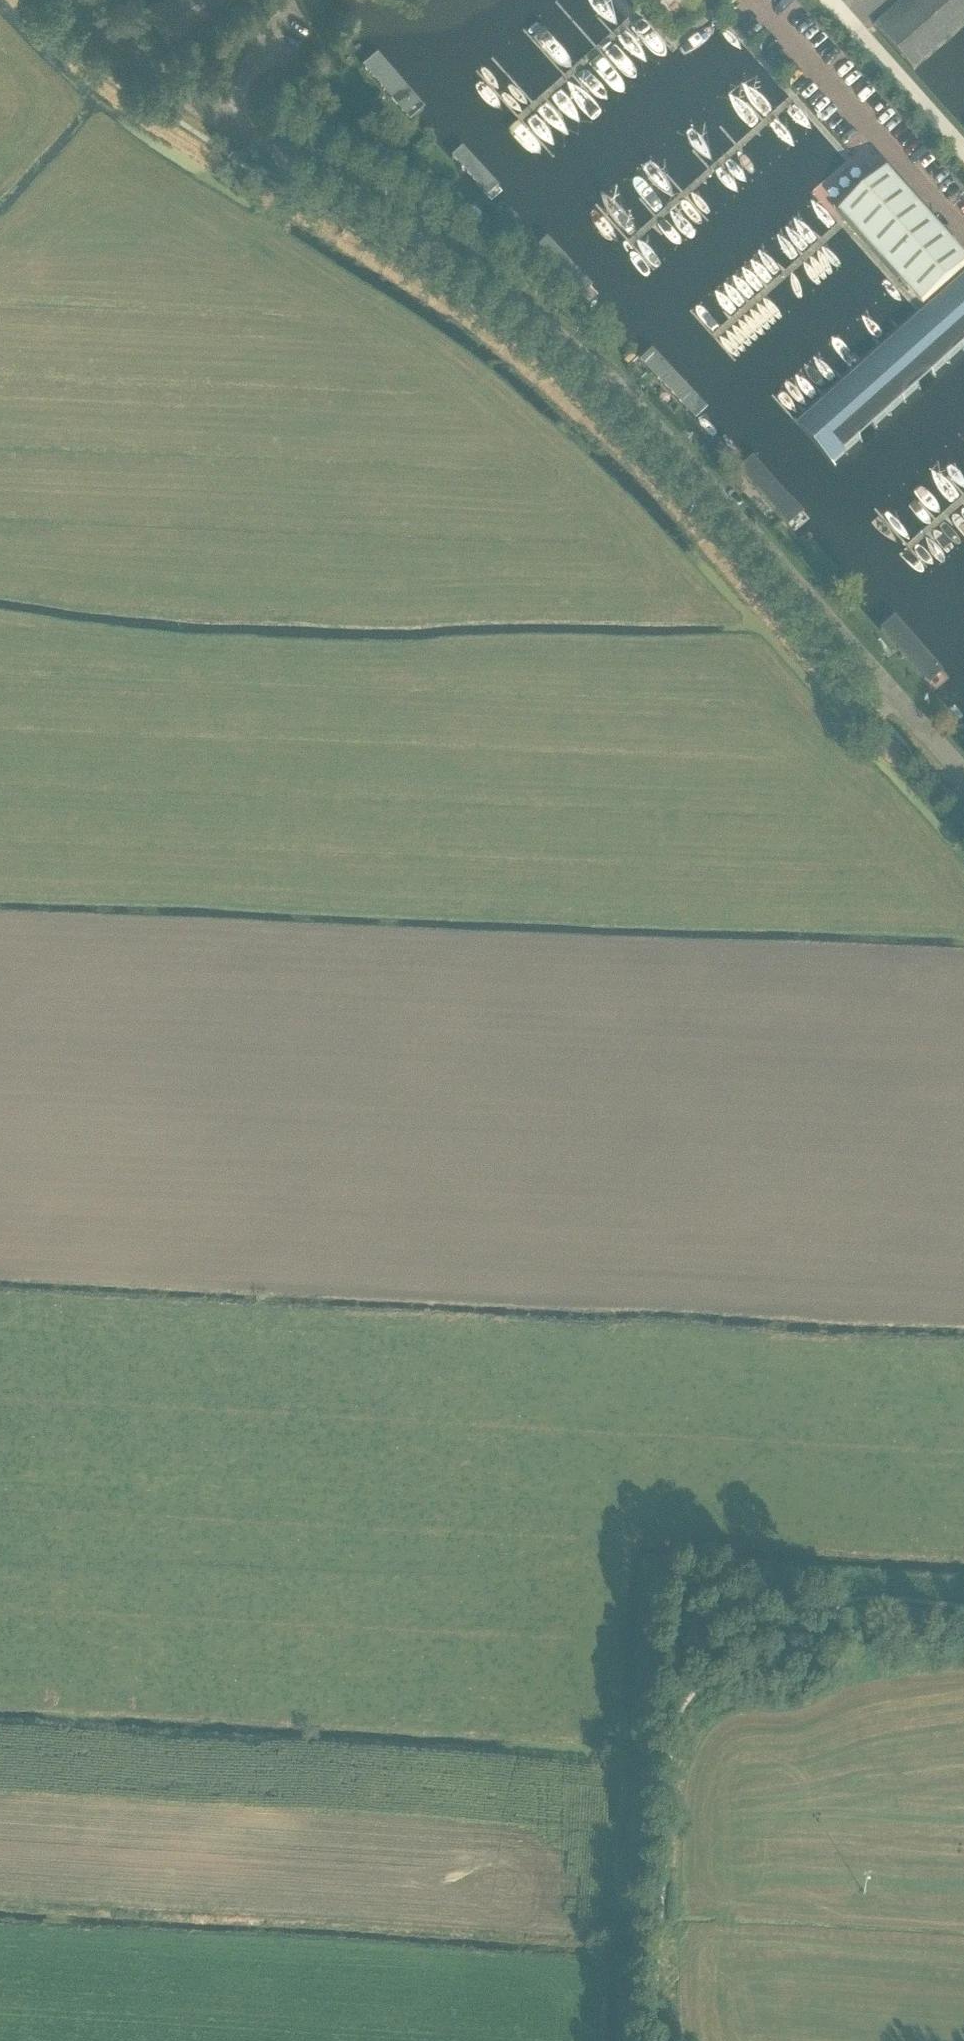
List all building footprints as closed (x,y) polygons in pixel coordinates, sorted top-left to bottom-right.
[(205,17),(214,11),(206,0),(193,0),(205,17)] [(214,11),(223,5),(219,0),(206,0),(214,11)] [(963,26),(963,0),(902,0),(874,25),(914,70),(963,26)] [(433,139),(450,123),(373,35),(357,48),(414,119),(433,139)] [(343,105),(347,115),(366,109),(363,98),(343,105)] [(487,195),(498,185),(462,146),(451,156),(487,195)] [(963,268),(963,259),(888,174),(843,214),(923,304),(963,268)] [(592,286),(593,285),(547,236),(535,247),(580,296),(581,295),(588,303),(595,296),(599,293),(592,286)] [(798,425),(832,463),(963,346),(963,276),(798,425)] [(695,419),(708,407),(651,348),(639,360),(695,419)] [(794,531),(811,517),(756,455),(739,469),(794,531)] [(949,676),(894,616),(880,629),(934,690),(949,676)] [(958,690),(943,703),(959,718),(963,722),(963,697),(958,690)]
